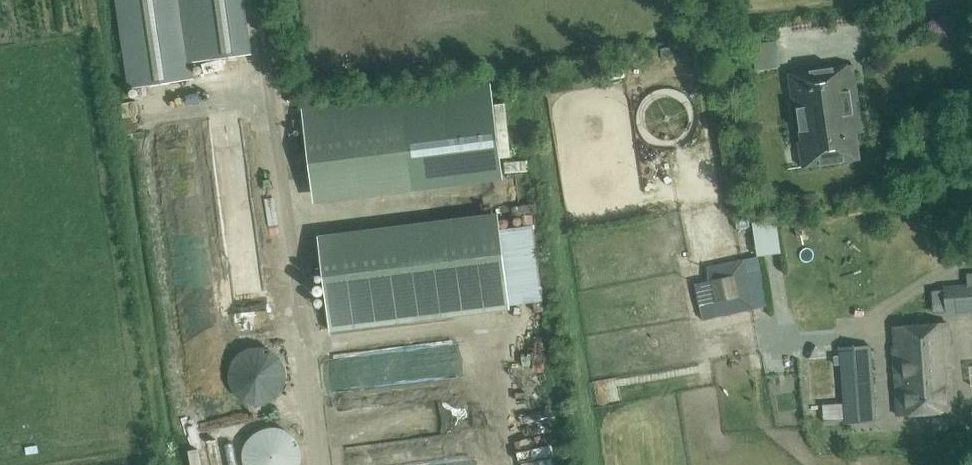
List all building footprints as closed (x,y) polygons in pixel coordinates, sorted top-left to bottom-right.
[(191,62),(182,0),(116,0),(129,88),(193,79),(191,62)] [(191,62),(241,57),(232,0),(182,0),(191,62)] [(761,44),(766,68),(790,64),(785,40),(761,44)] [(861,124),(853,64),(788,73),(792,99),(795,98),(802,141),(799,142),(803,168),(860,159),(856,133),(860,124),(861,124)] [(303,108),(312,187),(503,163),(494,83),(303,108)] [(499,230),(441,237),(451,316),(508,309),(499,230)] [(451,316),(441,237),(440,237),(400,242),(410,321),(451,316)] [(410,321),(400,242),(321,252),(330,331),(410,321)] [(709,280),(696,283),(703,318),(768,306),(759,257),(707,267),(709,280)] [(971,314),(971,288),(947,290),(949,316),(971,314)] [(949,343),(948,323),(894,327),(895,347),(893,347),(898,416),(956,411),(951,343),(949,343)] [(844,405),(874,403),(870,346),(840,348),(844,405)] [(238,356),(236,357),(234,359),(233,361),(232,363),(231,366),(230,368),(230,370),(229,373),(229,375),(229,378),(230,380),(230,383),(231,385),(232,387),(233,389),(236,394),(237,395),(239,397),(241,399),(243,400),(245,401),(247,402),(252,403),(257,404),(259,404),(264,403),(267,402),(271,400),(275,398),(277,396),(279,394),(280,392),(282,390),(283,388),(284,386),(284,383),(285,381),(285,378),(285,376),(285,374),(285,371),(285,369),(284,366),(283,364),(282,362),(281,360),(279,358),(277,356),(276,354),(274,353),(270,350),(267,349),(265,349),(263,348),(258,348),(255,348),(253,348),(248,349),(246,350),(244,351),(241,352),(240,354),(238,356)] [(301,464),(302,461),(302,459),(302,456),(302,453),(302,451),(301,448),(300,446),(299,443),(298,441),(297,439),(295,437),(293,435),(291,433),(289,432),(287,430),(285,429),(282,428),(280,427),(277,426),(275,426),(272,426),(269,426),(267,426),(262,428),(259,429),(257,430),(255,431),(252,433),(250,435),(249,437),(247,439),(246,441),(244,444),(243,446),(243,449),(242,451),(242,454),(242,456),(242,459),(242,462),(243,464),(301,464)] [(209,457),(200,457),(200,464),(210,464),(209,457)]
